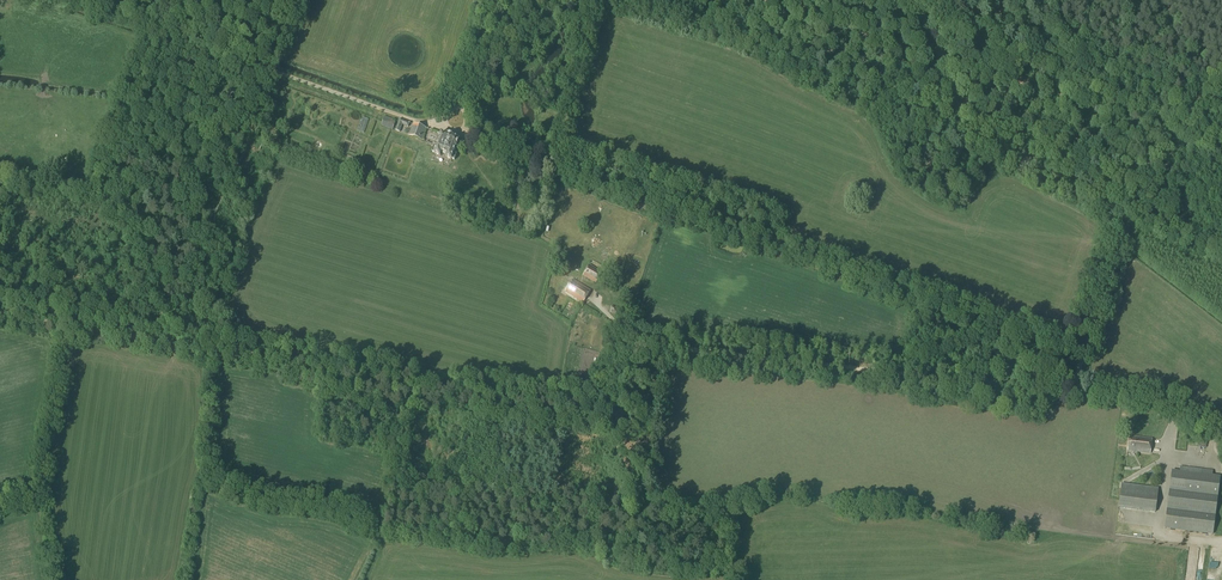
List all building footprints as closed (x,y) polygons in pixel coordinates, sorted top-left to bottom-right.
[(392,130),(395,123),(392,121),(392,120),(385,117),(382,126),(389,129),(392,130)] [(408,127),(410,123),(399,120),(395,131),(400,132),(403,125),(408,127)] [(422,140),(426,128),(413,124),(409,136),(422,140)] [(456,149),(459,139),(441,133),(437,142),(438,142),(437,145),(427,141),(426,144),(433,147),(432,152),(435,153),(434,154),(440,156),(441,153),(447,155),(446,158),(451,160),(452,159),(454,160),(456,154),(453,153),(455,148),(456,149)] [(595,283),(602,272),(590,265),(583,276),(595,283)] [(583,303),(590,291),(572,280),(565,292),(583,303)] [(1149,454),(1152,439),(1129,436),(1127,451),(1149,454)] [(1201,475),(1202,470),(1183,467),(1183,473),(1172,471),(1165,529),(1212,535),(1219,477),(1201,475)] [(1155,513),(1158,489),(1122,484),(1119,508),(1155,513)]
